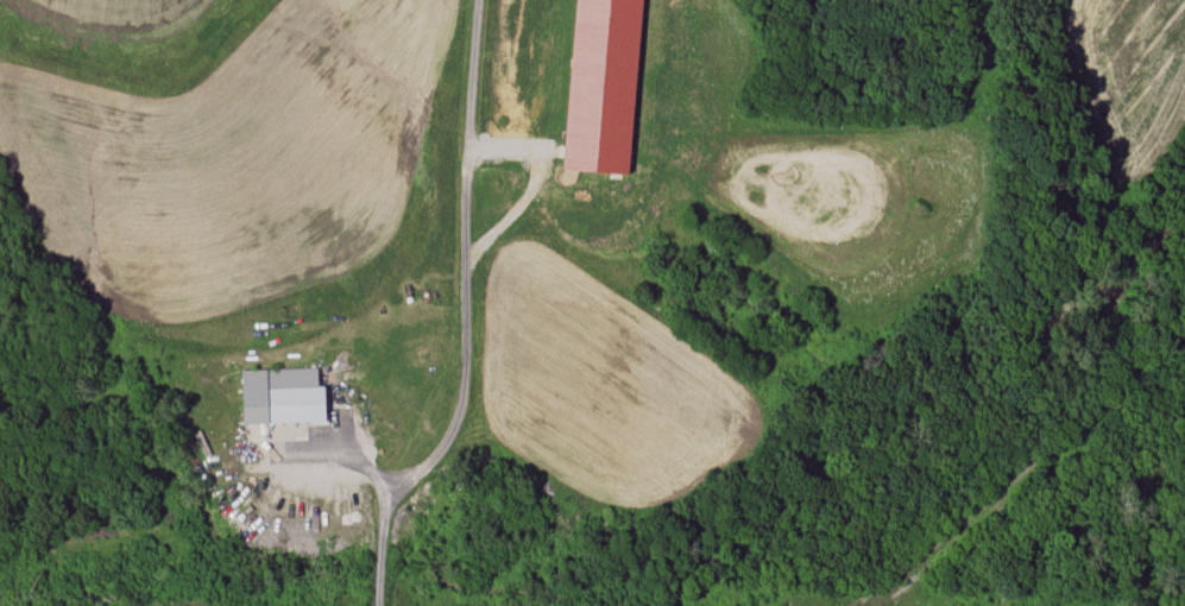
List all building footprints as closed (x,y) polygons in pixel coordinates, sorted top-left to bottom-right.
[(327,385),(319,385),(318,367),(242,370),(244,424),(329,421),(327,385)]
